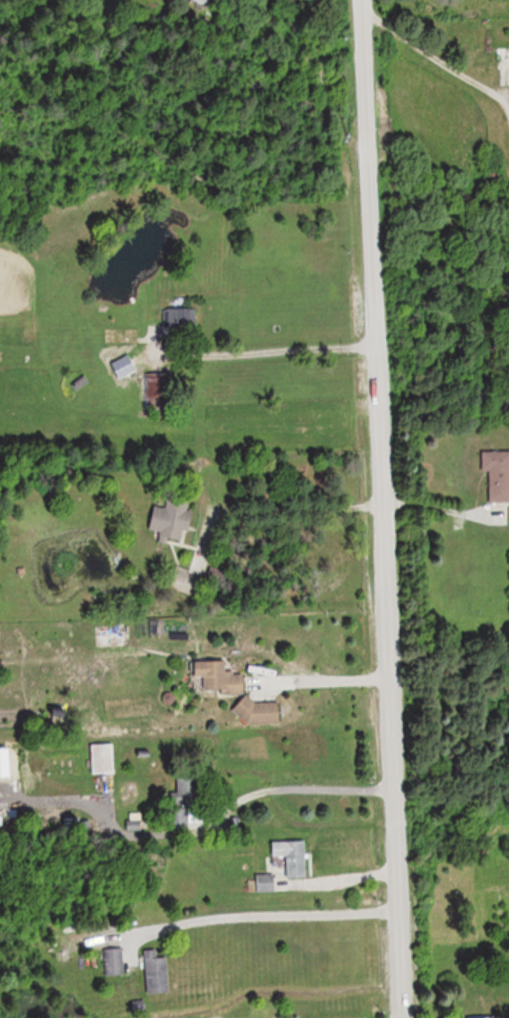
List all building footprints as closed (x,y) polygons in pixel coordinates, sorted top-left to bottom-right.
[(477,47),(477,71),(508,71),(508,47),(477,47)] [(197,307),(164,307),(164,327),(197,327),(197,307)] [(144,374),(144,409),(169,409),(169,374),(144,374)] [(483,451),(483,471),(491,471),(491,502),(508,502),(508,451),(483,451)] [(166,500),(165,506),(155,504),(151,530),(162,532),(161,538),(188,542),(194,504),(166,500)] [(222,694),(246,693),(245,672),(228,673),(228,661),(196,661),(197,677),(206,677),(206,690),(222,690),(222,694)] [(281,723),(281,701),(237,701),(237,723),(281,723)] [(93,744),(93,773),(114,773),(113,744),(93,744)] [(287,877),(308,877),(307,841),(273,841),(274,857),(287,857),(287,877)] [(257,891),(275,891),(275,875),(257,875),(257,891)] [(107,976),(125,973),(121,946),(103,949),(107,976)] [(158,957),(158,949),(145,950),(148,994),(170,993),(168,957),(158,957)]
